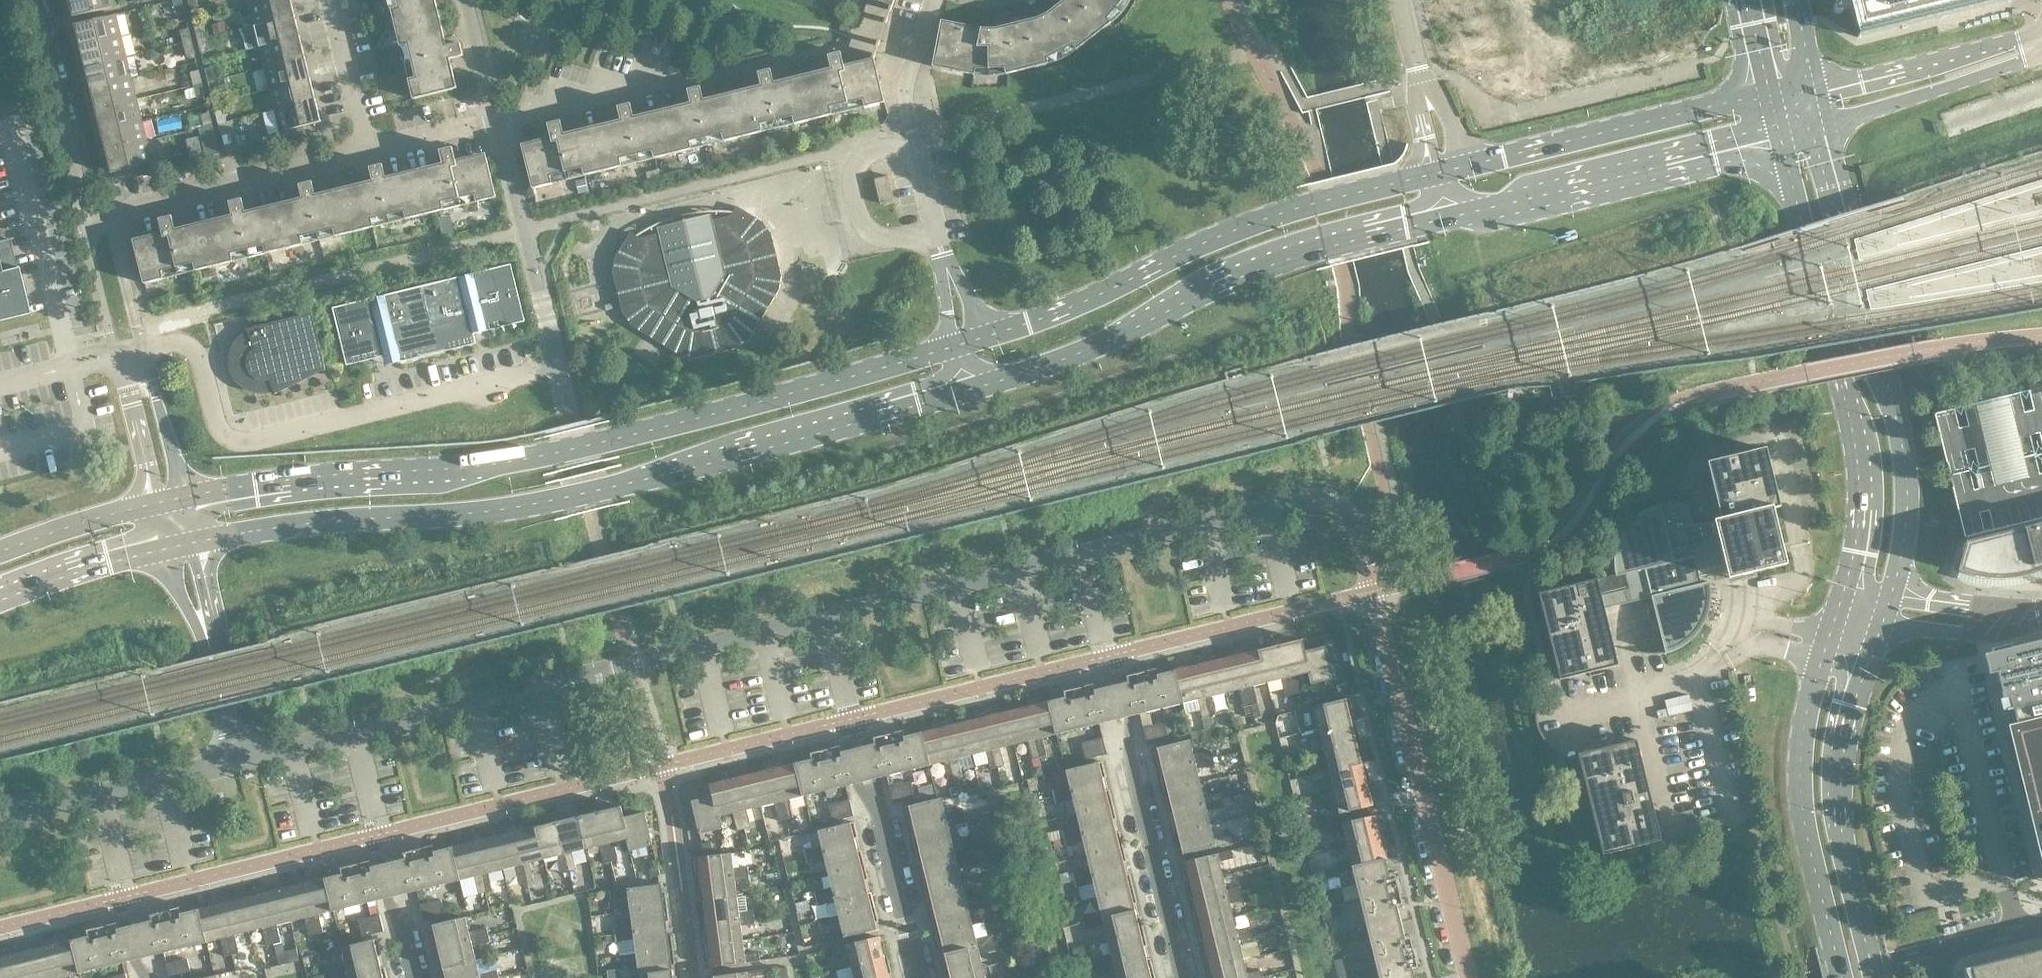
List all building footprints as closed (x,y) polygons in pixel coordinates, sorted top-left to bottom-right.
[(112,0),(69,0),(73,17),(114,7),(112,0)] [(173,0),(176,14),(184,12),(182,0),(175,0),(173,0)] [(197,0),(188,0),(190,10),(199,8),(197,0)] [(291,0),(269,0),(249,5),(254,26),(295,16),(291,0)] [(396,28),(440,17),(436,0),(389,0),(396,28)] [(1066,0),(1064,0),(1048,13),(1037,18),(1016,23),(1027,69),(1048,64),(1047,59),(1073,46),(1077,50),(1095,36),(1066,0)] [(1095,36),(1111,23),(1107,19),(1123,0),(1066,0),(1095,36)] [(1855,31),(1857,37),(2010,0),(1848,0),(1855,31)] [(121,36),(116,15),(75,25),(80,46),(121,36)] [(300,37),(295,16),(254,26),(243,29),(248,50),(259,47),(300,37)] [(447,46),(440,17),(396,28),(413,99),(457,88),(450,59),(463,56),(460,43),(447,46)] [(984,29),(941,20),(932,66),(974,75),(976,69),(1005,69),(1006,74),(1027,69),(1016,23),(995,29),(984,29)] [(203,25),(194,27),(198,40),(206,38),(203,25)] [(192,41),(189,28),(180,30),(183,43),(192,41)] [(126,57),(121,36),(80,46),(86,67),(126,57)] [(305,58),(300,37),(259,47),(265,68),(305,58)] [(209,51),(206,38),(198,40),(201,53),(209,51)] [(195,54),(192,41),(183,43),(186,56),(195,54)] [(828,55),(831,69),(803,76),(813,119),(884,102),(874,58),(844,66),(841,52),(828,55)] [(132,78),(126,57),(86,67),(91,88),(132,78)] [(310,79),(305,58),(265,68),(270,89),(310,79)] [(213,67),(205,69),(208,82),(216,80),(213,67)] [(758,73),(761,86),(733,93),(743,137),(813,119),(803,76),(774,83),(771,69),(758,73)] [(202,83),(199,70),(190,72),(193,85),(202,83)] [(137,99),(132,78),(91,88),(96,109),(137,99)] [(316,100),(310,79),(270,89),(275,110),(316,100)] [(220,93),(216,80),(208,82),(211,95),(220,93)] [(205,96),(202,83),(193,85),(197,98),(205,96)] [(688,90),(691,103),(662,110),(673,154),(743,137),(733,93),(704,100),(700,87),(688,90)] [(142,120),(137,99),(96,109),(101,130),(142,120)] [(321,122),(316,100),(275,110),(280,132),(321,122)] [(618,107),(621,120),(592,127),(603,171),(673,154),(662,110),(634,117),(631,104),(618,107)] [(224,109),(215,111),(218,124),(227,122),(224,109)] [(212,125),(209,112),(201,114),(204,127),(212,125)] [(147,141),(142,120),(101,130),(106,151),(147,141)] [(232,120),(227,122),(218,124),(225,152),(239,149),(232,120)] [(548,124),(551,137),(522,144),(532,188),(603,171),(592,127),(564,134),(561,121),(548,124)] [(219,154),(212,125),(204,127),(199,129),(206,157),(219,154)] [(152,163),(147,141),(106,151),(111,173),(152,163)] [(440,150),(443,164),(415,171),(425,214),(496,197),(485,153),(456,161),(453,147),(440,150)] [(370,168),(373,181),(344,188),(355,232),(425,214),(415,171),(386,178),(383,164),(370,168)] [(888,176),(874,179),(880,203),(894,200),(888,176)] [(300,185),(303,198),(274,205),(285,249),(355,232),(344,188),(316,195),(312,182),(300,185)] [(230,202),(233,215),(204,222),(215,266),(285,249),(274,205),(246,212),(242,199),(230,202)] [(749,339),(771,304),(774,299),(779,290),(782,275),(771,234),(763,222),(737,206),(731,216),(712,220),(711,214),(686,221),(686,220),(685,219),(684,219),(683,220),(683,221),(657,227),(659,233),(640,238),(631,232),(615,258),(613,273),(623,314),(632,326),(660,343),(681,356),(696,358),(737,348),(749,339)] [(160,219),(163,232),(133,240),(144,283),(215,266),(204,222),(176,229),(173,216),(160,219)] [(28,313),(16,269),(16,267),(15,267),(8,239),(0,241),(0,320),(28,313)] [(525,321),(511,264),(421,286),(437,352),(476,343),(474,334),(525,321)] [(437,352),(421,286),(333,308),(346,365),(398,352),(400,362),(437,352)] [(326,370),(312,313),(310,313),(311,315),(250,330),(249,328),(247,329),(250,336),(242,342),(235,353),(228,350),(227,353),(231,354),(230,361),(231,369),(233,375),(230,377),(231,379),(232,379),(244,390),(260,395),(275,392),(275,394),(278,393),(274,385),(323,366),(324,370),(326,370)] [(1934,413),(1964,537),(1965,537),(2041,518),(2041,386),(1934,413)] [(1728,579),(1756,572),(1786,565),(1782,548),(1781,543),(1773,509),(1780,507),(1765,448),(1707,463),(1721,519),(1692,525),(1687,506),(1688,506),(1689,505),(1673,503),(1658,505),(1644,511),(1631,520),(1622,532),(1616,546),(1614,561),(1616,574),(1597,579),(1539,593),(1560,679),(1618,665),(1604,609),(1651,597),(1665,653),(1670,652),(1686,644),(1699,632),(1707,616),(1710,599),(1709,582),(1700,584),(1697,571),(1724,564),(1728,579)] [(1965,537),(1966,542),(1965,542),(1957,571),(1969,575),(1979,577),(1990,578),(2001,579),(2012,578),(2022,576),(2033,573),(2041,570),(2041,518),(1965,537)] [(1288,637),(1279,639),(1292,695),(1299,693),(1295,676),(1308,673),(1310,672),(1305,651),(1302,639),(1289,642),(1288,637)] [(1292,695),(1279,639),(1269,641),(1271,647),(1259,649),(1267,683),(1281,679),(1285,697),(1292,695)] [(2014,647),(1992,652),(1994,660),(1993,661),(2003,698),(2009,697),(2011,707),(2012,710),(2041,703),(2041,640),(2014,647)] [(1326,646),(1305,651),(1310,672),(1308,673),(1311,684),(1334,679),(1326,646)] [(1246,647),(1236,649),(1250,705),(1257,704),(1253,686),(1267,683),(1259,649),(1247,652),(1246,647)] [(1250,705),(1236,649),(1227,651),(1229,657),(1217,660),(1225,693),(1239,690),(1243,707),(1250,705)] [(1204,657),(1195,659),(1208,716),(1215,714),(1211,696),(1225,693),(1217,660),(1205,663),(1204,657)] [(1208,716),(1195,659),(1185,661),(1187,667),(1175,670),(1183,703),(1197,700),(1201,717),(1208,716)] [(1137,671),(1138,673),(1130,675),(1131,681),(1120,684),(1091,691),(1090,685),(1082,687),(1082,685),(1068,688),(1068,690),(1059,692),(1060,698),(1048,701),(1056,734),(1129,717),(1183,703),(1175,670),(1163,673),(1161,667),(1152,670),(1151,668),(1137,671)] [(1327,690),(1329,699),(1338,697),(1336,688),(1327,690)] [(1035,698),(1025,701),(1039,757),(1046,755),(1042,738),(1056,734),(1048,701),(1036,704),(1035,698)] [(1299,726),(1301,733),(1351,721),(1350,715),(1353,714),(1349,698),(1313,707),(1316,722),(1299,726)] [(1039,757),(1025,701),(1016,703),(1017,709),(1006,711),(1014,745),(1028,741),(1032,759),(1039,757)] [(2012,710),(2006,709),(2006,737),(2008,741),(2008,744),(2009,748),(2010,751),(2011,756),(2012,758),(2013,763),(2014,765),(2015,767),(2016,772),(2017,777),(2018,779),(2020,786),(2021,789),(2022,792),(2024,797),(2026,803),(2026,805),(2027,808),(2028,811),(2029,814),(2031,814),(2041,859),(2041,703),(2012,710)] [(993,709),(984,711),(997,767),(1004,765),(1000,748),(1014,745),(1006,711),(994,714),(993,709)] [(997,767),(984,711),(974,713),(976,719),(964,722),(972,755),(986,751),(990,769),(997,767)] [(951,719),(942,721),(955,777),(962,776),(958,758),(972,755),(964,722),(952,724),(951,719)] [(955,777),(942,721),(932,723),(933,729),(921,732),(929,765),(944,762),(948,779),(955,777)] [(1353,727),(1351,721),(1301,733),(1302,740),(1320,735),(1323,750),(1360,741),(1356,726),(1353,727)] [(1164,723),(1143,728),(1147,744),(1168,739),(1164,723)] [(884,733),(884,735),(877,737),(878,743),(862,746),(838,753),(837,747),(829,749),(828,747),(814,750),(815,752),(806,754),(807,760),(795,763),(803,796),(846,786),(870,778),(929,765),(921,732),(909,735),(908,729),(898,731),(898,730),(884,733)] [(1107,754),(1103,737),(1082,743),(1086,759),(1107,754)] [(1189,740),(1169,745),(1153,749),(1157,765),(1160,764),(1162,770),(1212,758),(1211,751),(1193,755),(1189,740)] [(1363,756),(1360,741),(1323,750),(1327,764),(1310,768),(1311,775),(1361,763),(1360,757),(1363,756)] [(1662,806),(1655,808),(1649,782),(1655,780),(1646,743),(1588,757),(1613,858),(1671,843),(1662,806)] [(1214,765),(1212,758),(1162,770),(1163,776),(1160,777),(1164,792),(1200,783),(1196,769),(1214,765)] [(781,760),(772,763),(786,819),(793,817),(789,800),(803,796),(795,763),(783,766),(781,760)] [(1106,777),(1102,761),(1065,770),(1069,785),(1052,790),(1053,796),(1104,784),(1102,778),(1106,777)] [(786,819),(772,763),(763,765),(764,771),(753,774),(761,806),(775,803),(779,820),(786,819)] [(1363,769),(1361,763),(1311,775),(1313,781),(1330,777),(1334,792),(1370,783),(1366,768),(1363,769)] [(1030,769),(1032,777),(1043,775),(1040,764),(1032,766),(1030,769)] [(739,771),(730,773),(744,829),(751,827),(747,810),(761,806),(753,774),(741,777),(739,771)] [(744,829),(730,773),(721,775),(722,781),(709,784),(712,796),(717,817),(720,816),(733,813),(737,831),(744,829)] [(910,782),(889,787),(893,803),(914,798),(910,782)] [(1238,796),(1235,782),(1220,786),(1221,792),(1223,799),(1238,796)] [(1203,797),(1200,783),(1164,792),(1167,807),(1171,806),(1172,812),(1223,799),(1221,792),(1203,797)] [(1374,798),(1370,783),(1334,792),(1337,806),(1324,809),(1326,817),(1372,805),(1370,799),(1374,798)] [(918,788),(920,796),(933,793),(931,784),(918,788)] [(1105,790),(1104,784),(1053,796),(1055,803),(1073,799),(1076,813),(1112,804),(1109,789),(1105,790)] [(949,787),(951,794),(958,792),(956,785),(949,787)] [(717,817),(712,796),(692,801),(700,834),(723,828),(720,816),(717,817)] [(945,813),(941,798),(905,807),(909,822),(912,822),(914,828),(964,815),(962,809),(945,813)] [(853,816),(849,799),(829,805),(833,821),(853,816)] [(1224,806),(1223,799),(1172,812),(1174,818),(1171,819),(1174,834),(1210,825),(1207,811),(1224,806)] [(607,803),(597,805),(611,862),(618,860),(614,842),(627,839),(629,839),(623,817),(621,806),(608,809),(607,803)] [(1116,819),(1112,804),(1076,813),(1080,827),(1062,832),(1064,839),(1114,826),(1113,820),(1116,819)] [(611,862),(597,805),(588,808),(590,814),(578,816),(586,849),(600,846),(604,863),(611,862)] [(644,812),(623,817),(629,839),(627,839),(629,851),(652,845),(644,812)] [(565,813),(556,816),(569,871),(576,870),(572,853),(586,849),(578,816),(567,819),(565,813)] [(966,822),(964,815),(914,828),(915,834),(912,835),(915,849),(952,841),(948,826),(966,822)] [(1376,822),(1374,815),(1328,826),(1330,834),(1343,831),(1347,845),(1383,836),(1380,821),(1376,822)] [(569,871),(556,816),(546,818),(548,824),(536,827),(544,860),(558,856),(562,873),(569,871)] [(858,838),(854,821),(818,831),(822,846),(804,850),(806,857),(856,844),(854,839),(858,838)] [(524,824),(514,826),(527,882),(534,880),(530,863),(544,860),(536,827),(525,829),(524,824)] [(1214,839),(1210,825),(1174,834),(1178,849),(1181,848),(1183,855),(1234,843),(1232,835),(1214,839)] [(527,882),(514,826),(505,828),(506,834),(494,837),(502,870),(516,866),(520,884),(527,882)] [(1116,832),(1114,826),(1064,839),(1066,845),(1083,841),(1087,855),(1123,846),(1119,831),(1116,832)] [(748,843),(757,841),(754,829),(745,831),(748,843)] [(481,834),(472,836),(485,892),(492,890),(488,873),(502,870),(494,837),(483,840),(481,834)] [(485,892),(472,836),(463,839),(464,844),(452,847),(460,880),(474,877),(479,894),(485,892)] [(1387,851),(1383,836),(1347,845),(1350,860),(1337,863),(1339,870),(1352,867),(1385,859),(1383,852),(1387,851)] [(955,855),(952,841),(915,849),(919,864),(923,864),(924,870),(974,857),(973,850),(955,855)] [(702,844),(704,853),(713,851),(711,842),(702,844)] [(415,848),(415,850),(408,852),(409,858),(379,865),(368,868),(367,862),(360,864),(359,861),(345,865),(346,867),(336,870),(338,875),(326,878),(334,911),(377,900),(387,898),(460,880),(452,847),(440,850),(438,844),(429,847),(429,844),(415,848)] [(858,850),(856,844),(806,857),(807,863),(825,859),(828,874),(865,865),(861,850),(858,850)] [(1127,862),(1123,846),(1087,855),(1090,870),(1073,873),(1074,880),(1125,868),(1123,862),(1127,862)] [(1233,858),(1231,850),(1184,862),(1186,869),(1183,870),(1186,885),(1223,876),(1219,862),(1233,858)] [(733,868),(731,853),(694,858),(696,874),(700,874),(701,880),(748,874),(748,867),(733,868)] [(976,864),(974,857),(924,870),(925,876),(922,876),(926,891),(962,883),(958,868),(976,864)] [(1419,947),(1413,949),(1410,935),(1404,936),(1397,908),(1403,907),(1400,892),(1405,891),(1402,876),(1396,877),(1394,872),(1388,873),(1385,859),(1352,867),(1380,977),(1414,977),(1412,971),(1419,969),(1417,964),(1423,962),(1419,947)] [(868,879),(865,865),(828,874),(832,888),(815,892),(816,899),(866,886),(865,880),(868,879)] [(660,875),(658,867),(649,869),(651,877),(660,875)] [(1126,874),(1125,868),(1074,880),(1076,887),(1094,883),(1097,897),(1133,888),(1130,873),(1126,874)] [(1054,885),(1069,881),(1067,872),(1051,876),(1054,885)] [(749,881),(748,874),(701,880),(701,886),(698,886),(700,902),(737,897),(735,882),(749,881)] [(312,876),(303,878),(317,933),(323,932),(319,915),(334,911),(326,878),(314,881),(312,876)] [(1226,890),(1223,876),(1186,885),(1190,900),(1194,899),(1195,905),(1242,893),(1240,886),(1226,890)] [(317,933),(303,878),(293,880),(294,885),(283,888),(291,922),(305,918),(310,935),(317,933)] [(965,897),(962,883),(926,891),(929,907),(933,906),(934,912),(985,899),(983,892),(965,897)] [(662,891),(661,884),(610,890),(611,899),(628,896),(630,911),(667,906),(665,891),(662,891)] [(270,886),(260,888),(275,944),(281,942),(277,925),(291,922),(283,888),(271,891),(270,886)] [(868,892),(866,886),(816,899),(818,906),(835,901),(839,916),(875,907),(871,892),(868,892)] [(275,944),(260,888),(251,890),(252,896),(241,899),(249,932),(263,928),(268,946),(275,944)] [(1137,903),(1133,888),(1097,897),(1100,912),(1083,916),(1085,923),(1135,911),(1134,904),(1137,903)] [(1014,892),(1001,895),(1006,916),(1019,913),(1014,892)] [(1243,900),(1242,893),(1195,905),(1196,911),(1193,912),(1197,927),(1233,918),(1230,903),(1243,900)] [(1337,893),(1319,898),(1322,908),(1340,904),(1337,893)] [(228,896),(219,898),(233,954),(239,952),(235,935),(249,932),(241,899),(229,902),(228,896)] [(739,911),(737,897),(700,902),(702,917),(706,917),(706,923),(754,917),(753,910),(739,911)] [(233,954),(219,898),(209,901),(211,906),(199,909),(207,942),(221,939),(226,956),(233,954)] [(441,899),(420,904),(424,920),(445,915),(441,899)] [(986,906),(985,899),(934,912),(936,918),(932,919),(936,934),(972,925),(969,910),(986,906)] [(767,903),(759,905),(758,908),(759,911),(763,913),(767,912),(770,909),(770,905),(767,903)] [(1342,915),(1340,904),(1322,908),(1324,919),(1342,915)] [(669,921),(667,906),(630,911),(632,926),(614,928),(615,935),(667,928),(666,922),(669,921)] [(161,910),(162,913),(154,914),(156,920),(126,928),(115,930),(114,924),(106,926),(105,924),(91,927),(92,930),(83,932),(84,938),(72,941),(80,973),(134,960),(207,942),(199,909),(186,912),(185,907),(176,909),(175,907),(161,910)] [(879,922),(875,907),(839,916),(843,930),(825,934),(827,942),(877,930),(875,923),(879,922)] [(1137,917),(1135,911),(1085,923),(1087,930),(1104,926),(1108,940),(1144,931),(1140,916),(1137,917)] [(383,931),(379,915),(359,920),(363,936),(383,931)] [(469,931),(466,917),(429,925),(433,941),(437,941),(438,947),(488,934),(487,927),(469,931)] [(755,924),(754,917),(706,923),(707,929),(704,930),(706,945),(743,940),(741,925),(755,924)] [(1236,932),(1233,918),(1197,927),(1200,942),(1204,941),(1205,947),(1252,935),(1250,929),(1236,932)] [(976,939),(972,925),(936,934),(940,948),(943,947),(945,954),(995,942),(993,935),(976,939)] [(667,934),(667,928),(615,935),(616,941),(634,939),(636,954),(673,949),(671,934),(667,934)] [(1148,946),(1144,931),(1108,940),(1111,954),(1093,958),(1095,965),(1146,953),(1144,947),(1148,946)] [(490,941),(488,934),(438,947),(440,953),(436,954),(440,969),(476,959),(473,945),(490,941)] [(1253,942),(1252,935),(1205,947),(1207,953),(1203,953),(1207,969),(1243,960),(1240,946),(1253,942)] [(880,943),(878,937),(832,948),(834,955),(848,952),(851,966),(887,957),(884,942),(880,943)] [(49,940),(59,977),(66,977),(80,973),(72,941),(60,943),(59,938),(49,940)] [(382,955),(377,938),(342,947),(345,962),(328,967),(330,974),(380,962),(378,956),(382,955)] [(49,940),(40,942),(41,948),(29,951),(36,977),(59,977),(49,940)] [(745,954),(743,940),(706,945),(708,960),(711,960),(712,966),(760,960),(759,952),(745,954)] [(997,949),(995,942),(945,954),(946,960),(943,961),(946,976),(983,967),(979,953),(997,949)] [(1074,958),(1086,955),(1084,946),(1072,949),(1074,958)] [(7,950),(14,977),(36,977),(29,951),(18,954),(16,948),(7,950)] [(675,964),(673,949),(636,954),(637,968),(620,970),(621,977),(672,970),(671,964),(675,964)] [(1964,968),(1966,977),(2041,977),(2041,949),(1964,968)] [(7,950),(0,952),(0,977),(14,977),(7,950)] [(1146,953),(1095,965),(1097,971),(1114,967),(1117,977),(1132,977),(1154,973),(1151,958),(1147,959),(1146,953)] [(1353,956),(1334,961),(1337,971),(1355,967),(1353,956)] [(887,957),(851,966),(854,977),(889,977),(888,973),(891,972),(887,957)] [(167,964),(170,977),(180,977),(191,975),(187,959),(167,964)] [(476,959),(440,969),(442,977),(491,977),(498,976),(497,970),(480,974),(476,959)] [(1243,960),(1207,969),(1209,977),(1259,977),(1262,977),(1260,970),(1247,974),(1243,960)] [(380,962),(330,974),(331,977),(340,977),(348,976),(349,977),(387,977),(385,967),(381,968),(380,962)] [(777,968),(778,977),(788,977),(787,967),(777,968)] [(983,967),(946,976),(947,977),(985,977),(983,967)] [(1355,967),(1337,971),(1338,977),(1354,977),(1358,977),(1355,967)] [(620,968),(607,970),(608,977),(615,977),(621,977),(620,968)] [(766,969),(714,976),(714,977),(761,977),(766,977),(766,969)]
